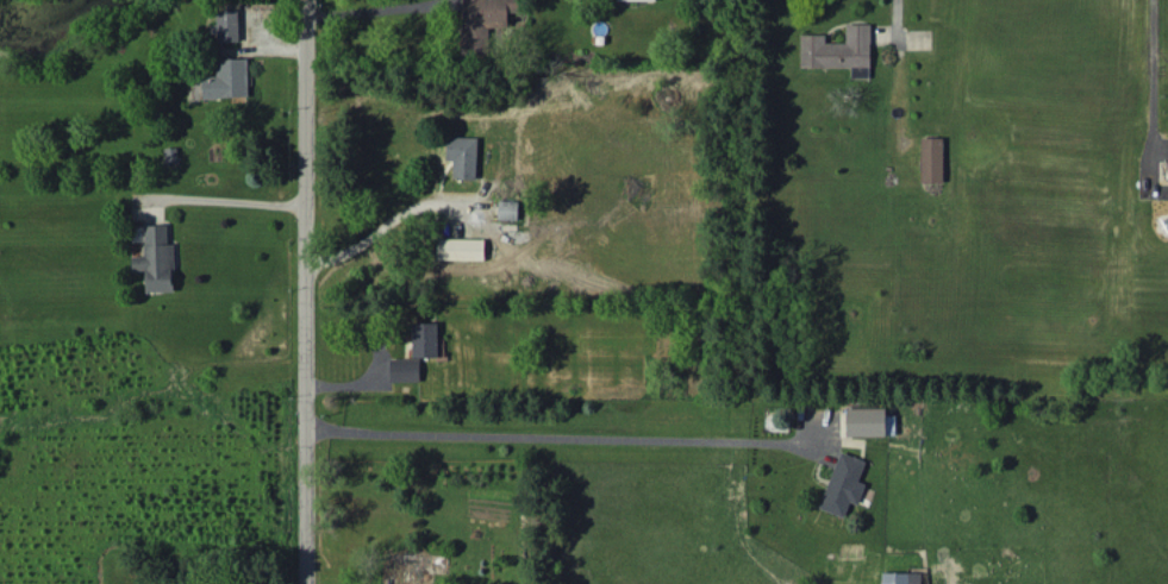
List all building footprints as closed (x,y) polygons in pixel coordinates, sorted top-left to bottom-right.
[(487,53),(488,27),(507,27),(507,11),(516,11),(516,0),(462,0),(462,53),(487,53)] [(239,41),(238,9),(216,10),(217,42),(239,41)] [(800,34),(800,67),(851,66),(851,77),(870,77),(870,23),(845,24),(845,42),(825,42),(825,34),(800,34)] [(217,59),(217,76),(203,76),(203,98),(247,97),(246,58),(217,59)] [(477,137),(447,136),(446,160),(453,160),(452,178),(476,179),(477,137)] [(943,137),(921,136),(920,182),(942,183),(943,137)] [(497,219),(517,220),(518,200),(498,199),(497,219)] [(145,291),(173,291),(173,244),(167,244),(167,224),(145,224),(145,256),(131,256),(131,270),(145,270),(145,291)] [(484,238),(437,238),(437,260),(484,259),(484,238)] [(437,322),(412,322),(412,357),(437,356),(437,322)] [(419,358),(390,358),(390,382),(419,381),(419,358)] [(885,407),(846,408),(847,436),(895,435),(895,415),(885,415),(885,407)] [(819,507),(844,517),(850,500),(858,504),(866,483),(858,480),(866,461),(840,451),(819,507)] [(921,572),(881,571),(881,583),(921,583),(921,572)]
